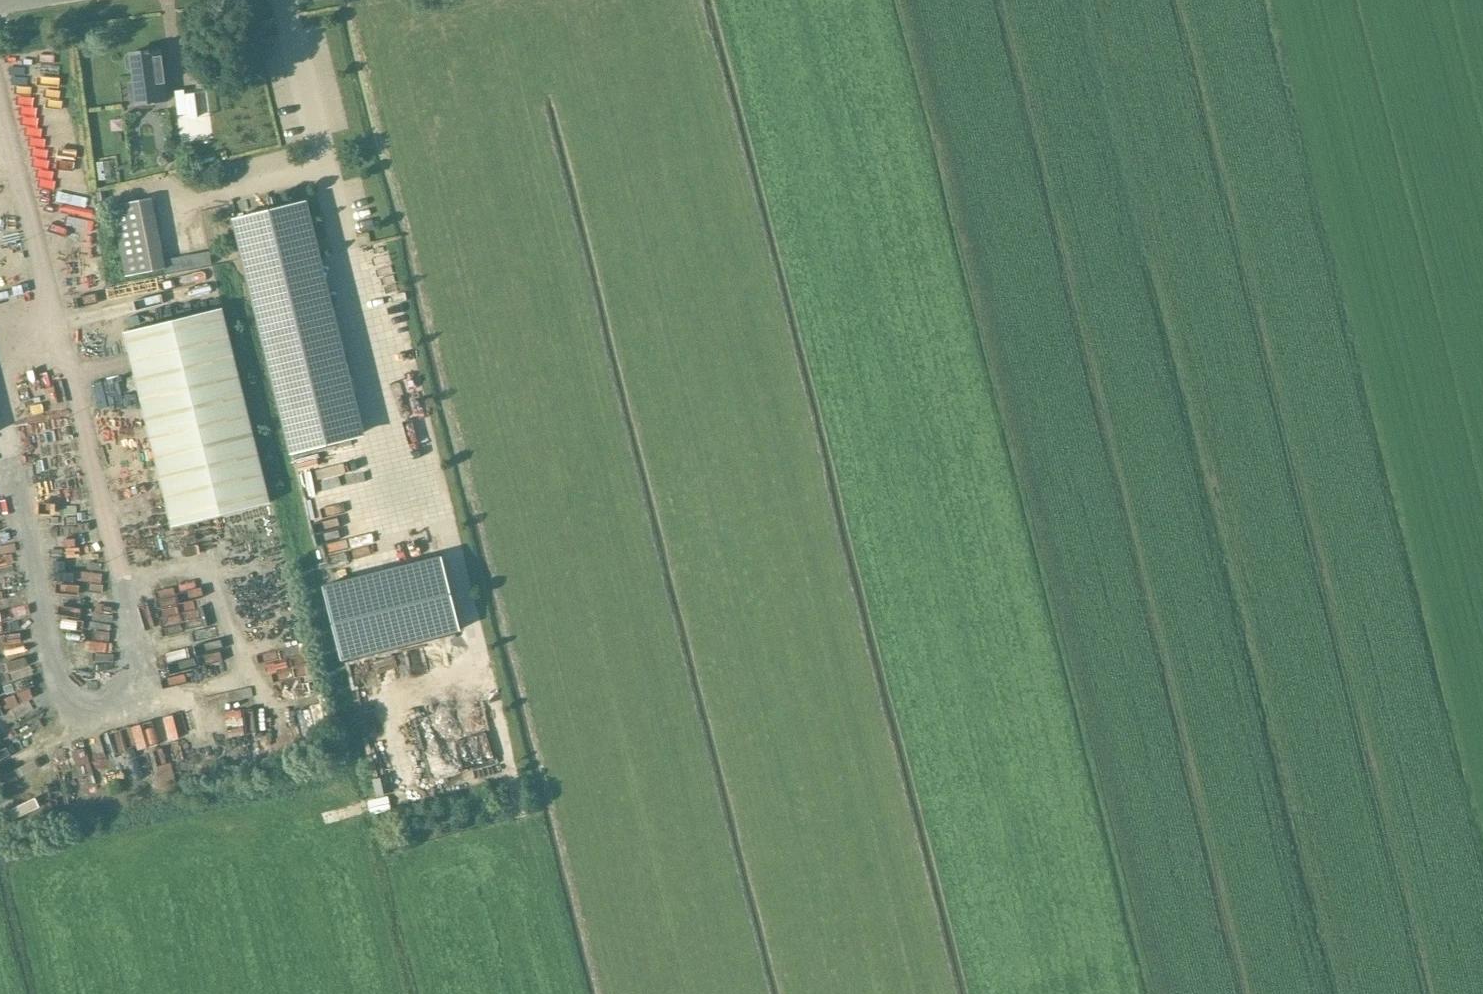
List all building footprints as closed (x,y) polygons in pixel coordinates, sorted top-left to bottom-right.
[(160,50),(131,53),(136,104),(167,100),(160,50)] [(176,118),(195,115),(191,88),(172,91),(176,118)] [(151,197),(112,205),(126,276),(165,268),(151,197)] [(306,201),(233,220),(290,453),(352,438),(304,244),(316,241),(306,201)] [(124,332),(173,526),(270,502),(222,308),(124,332)] [(426,480),(309,512),(327,586),(448,555),(426,480)]
